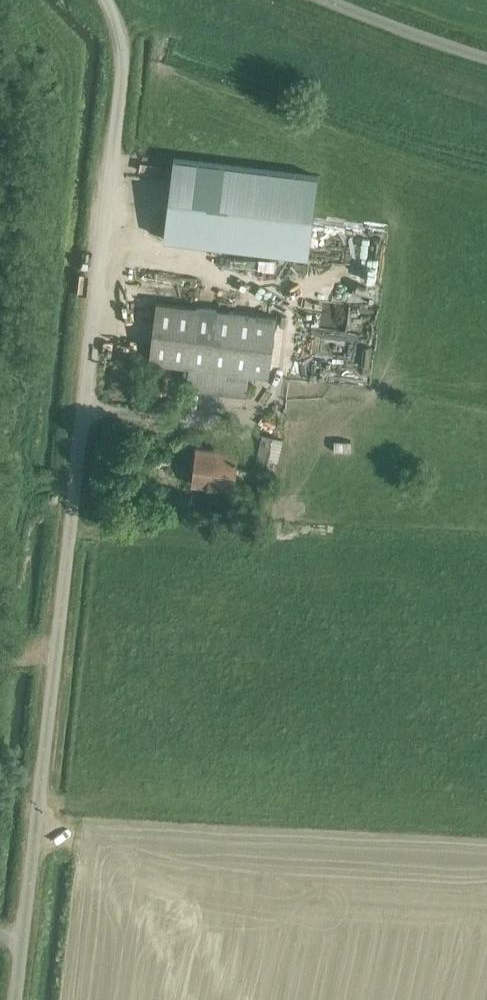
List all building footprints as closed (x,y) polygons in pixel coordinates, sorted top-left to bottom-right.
[(164,239),(308,257),(318,177),(173,159),(164,239)] [(279,267),(280,255),(263,253),(262,265),(279,267)] [(348,323),(349,301),(325,300),(325,322),(348,323)] [(277,318),(157,303),(150,362),(168,365),(165,394),(185,397),(186,388),(247,396),(249,375),(269,377),(277,318)] [(338,447),(356,447),(356,435),(338,435),(338,447)] [(254,467),(274,472),(281,440),(262,436),(254,467)] [(193,485),(234,490),(238,454),(197,449),(193,485)]
